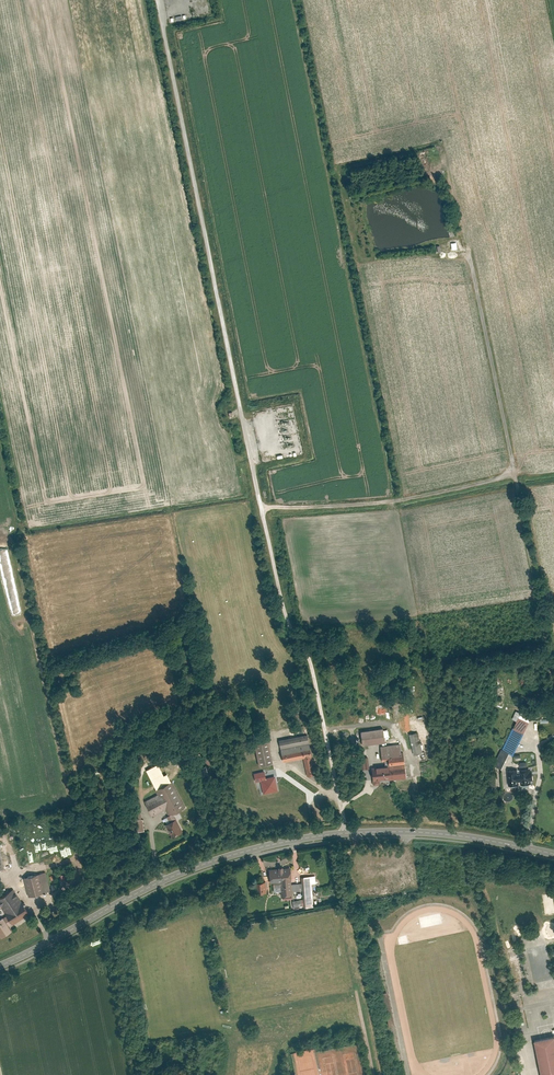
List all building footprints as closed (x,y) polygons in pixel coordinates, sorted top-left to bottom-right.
[(522,708),(494,763),(501,767),(508,753),(512,755),(533,713),(522,708)] [(415,719),(404,721),(413,756),(424,754),(415,719)] [(384,725),(362,729),(365,744),(387,740),(384,725)] [(308,734),(278,740),(283,763),(303,759),(307,776),(316,775),(311,750),(308,734)] [(267,742),(253,746),(259,768),(273,764),(267,742)] [(402,743),(381,745),(382,761),(386,761),(387,765),(372,767),(375,786),(382,785),(382,781),(408,778),(405,751),(402,751),(402,743)] [(156,765),(145,771),(156,790),(170,782),(172,781),(168,773),(163,776),(156,765)] [(529,768),(507,770),(508,785),(518,784),(518,781),(521,781),(521,784),(531,783),(530,780),(533,779),(532,771),(530,771),(529,768)] [(256,780),(260,779),(266,778),(264,771),(254,773),(256,780)] [(266,778),(260,779),(264,793),(277,790),(274,776),(266,778)] [(154,797),(142,804),(151,819),(163,813),(166,818),(162,821),(164,825),(173,819),(172,816),(185,809),(170,782),(156,790),(152,792),(154,797)] [(136,819),(137,831),(144,831),(143,819),(136,819)] [(184,832),(176,819),(165,826),(173,839),(184,832)] [(291,868),(268,869),(269,881),(280,880),(281,895),(292,895),(291,868)] [(22,878),(27,896),(49,891),(44,872),(22,878)] [(310,876),(301,877),(304,906),(313,905),(310,876)] [(262,880),(255,880),(256,892),(263,891),(262,880)] [(14,888),(0,897),(0,909),(1,910),(3,909),(7,915),(4,917),(4,916),(0,919),(0,935),(2,938),(12,931),(10,927),(31,912),(14,888)] [(394,1023),(389,991),(383,992),(389,1024),(394,1023)] [(535,1039),(542,1074),(553,1074),(553,1035),(535,1039)]
